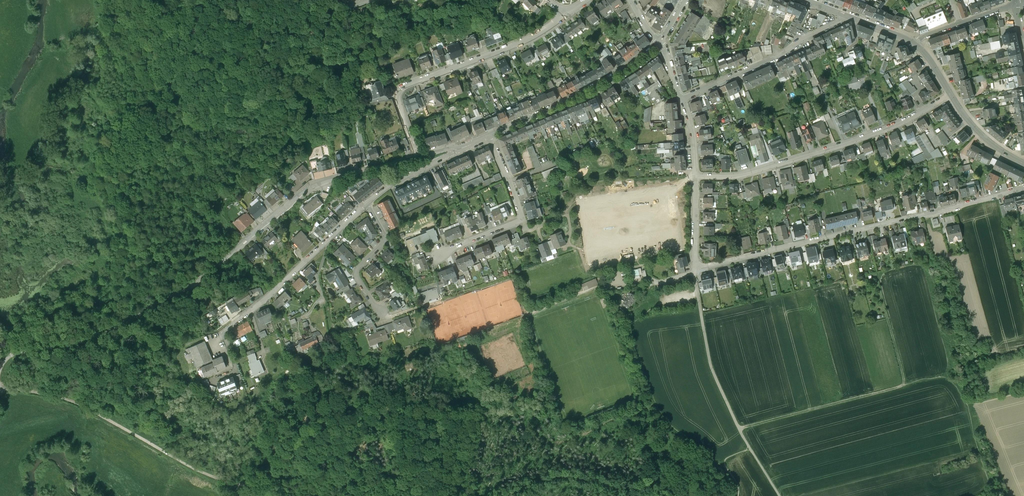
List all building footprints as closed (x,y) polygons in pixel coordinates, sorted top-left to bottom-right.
[(533,0),(524,0),(522,1),(530,9),(531,9),(535,4),(536,3),(533,0)] [(597,6),(604,16),(614,10),(606,0),(604,0),(597,6)] [(614,10),(623,4),(620,0),(606,0),(614,10)] [(780,0),(779,0),(772,0),(768,9),(771,10),(773,6),(777,8),(780,0)] [(788,3),(780,0),(777,8),(778,9),(779,10),(782,11),(781,14),(780,14),(778,18),(783,19),(785,11),(788,3)] [(853,0),(844,0),(841,6),(849,9),(853,0)] [(860,3),(853,0),(849,9),(855,12),(860,3)] [(963,7),(962,5),(963,4),(962,0),(957,2),(962,18),(968,16),(965,8),(963,7)] [(975,3),(974,0),(967,0),(968,3),(967,3),(971,15),(981,11),(978,2),(977,2),(975,3)] [(978,2),(981,11),(990,8),(990,7),(988,0),(983,0),(981,1),(981,0),(980,0),(978,2)] [(797,4),(789,1),(788,3),(785,11),(792,14),(797,4)] [(878,7),(876,8),(872,18),(882,22),(886,13),(880,10),(885,4),(881,1),(878,7)] [(913,2),(906,8),(910,12),(917,7),(913,2)] [(866,5),(860,3),(855,12),(862,14),(866,5)] [(807,9),(797,4),(792,14),(798,16),(795,23),(799,25),(807,9)] [(872,8),(870,7),(870,6),(866,5),(862,14),(872,18),(876,8),(878,7),(875,5),(874,5),(872,8)] [(664,7),(659,15),(657,14),(657,13),(651,9),(645,14),(646,15),(653,20),(655,17),(657,18),(652,26),(660,31),(663,26),(664,26),(669,18),(668,18),(672,12),(664,7)] [(601,18),(594,8),(592,10),(599,20),(601,18)] [(592,10),(591,9),(584,14),(592,25),(599,20),(592,10)] [(625,10),(620,13),(622,16),(623,18),(628,15),(626,12),(627,12),(625,10)] [(890,15),(886,13),(882,22),(889,25),(894,15),(897,12),(895,10),(890,15)] [(942,11),(936,14),(941,25),(947,22),(942,11)] [(701,19),(691,12),(689,15),(690,15),(685,22),(685,21),(683,24),(693,30),(701,19)] [(826,17),(814,12),(813,19),(821,22),(822,22),(826,17)] [(936,14),(930,16),(934,27),(941,25),(936,14)] [(889,25),(898,28),(902,18),(894,15),(889,25)] [(930,16),(923,19),(926,26),(928,30),(934,27),(930,16)] [(910,20),(904,17),(901,23),(906,26),(909,22),(910,20)] [(922,17),(915,20),(916,22),(915,23),(918,29),(926,26),(923,19),(922,17)] [(821,22),(813,19),(812,18),(810,25),(818,28),(818,27),(821,22)] [(580,19),(572,25),(577,33),(585,27),(580,19)] [(851,22),(845,25),(845,27),(844,28),(845,30),(848,28),(850,31),(849,31),(850,37),(854,36),(851,22)] [(915,23),(913,24),(909,22),(906,26),(905,29),(912,32),(913,30),(920,34),(918,29),(915,23)] [(794,23),(790,33),(794,35),(799,25),(795,23),(794,23)] [(693,30),(683,24),(681,27),(682,27),(678,34),(677,33),(674,38),(675,38),(671,43),(671,44),(672,46),(685,45),(684,43),(685,42),(693,30)] [(577,33),(572,25),(563,31),(569,38),(577,33)] [(845,25),(840,27),(842,34),(844,33),(845,37),(849,45),(851,43),(850,37),(849,31),(850,31),(848,28),(845,30),(844,28),(845,27),(845,25)] [(864,28),(857,25),(856,28),(857,32),(857,36),(861,37),(864,28)] [(918,29),(920,34),(928,31),(928,30),(926,26),(918,29)] [(494,27),(488,30),(490,35),(489,35),(490,38),(485,40),(485,41),(486,45),(487,46),(502,40),(498,29),(495,31),(494,27)] [(840,27),(829,32),(832,38),(837,36),(837,38),(839,37),(840,40),(841,42),(843,41),(842,39),(845,37),(844,33),(842,34),(840,27)] [(964,27),(955,31),(958,40),(959,43),(959,44),(963,42),(962,38),(967,36),(964,27)] [(873,31),(864,28),(861,37),(869,40),(873,31)] [(955,31),(947,34),(950,43),(954,42),(955,44),(959,43),(958,40),(955,31)] [(829,32),(821,36),(824,42),(826,47),(832,44),(830,39),(832,38),(829,32)] [(1016,33),(1003,36),(1005,44),(1009,43),(1010,48),(1008,49),(1010,56),(1020,54),(1016,33)] [(887,36),(880,34),(876,43),(883,46),(887,36)] [(950,43),(947,34),(940,36),(944,45),(948,44),(950,43)] [(475,35),(470,37),(471,38),(466,40),(468,45),(466,46),(468,51),(471,50),(472,50),(478,48),(479,47),(477,42),(475,35)] [(562,39),(559,35),(551,41),(555,47),(559,45),(560,46),(564,43),(565,43),(562,39)] [(638,41),(635,43),(641,50),(644,48),(650,43),(645,36),(638,41)] [(894,39),(887,36),(883,46),(883,47),(890,50),(894,39)] [(940,36),(928,40),(931,50),(935,48),(937,53),(942,51),(940,47),(944,45),(940,36)] [(818,37),(813,39),(816,45),(804,51),(808,59),(808,60),(825,52),(818,37)] [(786,41),(781,38),(778,46),(782,48),(786,41)] [(635,43),(634,41),(630,43),(632,45),(630,46),(629,45),(627,46),(633,55),(641,50),(635,43)] [(627,46),(625,48),(621,42),(615,46),(620,53),(626,61),(633,55),(627,46)] [(703,42),(697,43),(700,53),(706,53),(703,42)] [(458,44),(447,48),(449,53),(451,59),(463,55),(460,49),(459,44),(458,44)] [(546,44),(537,49),(538,50),(541,55),(541,56),(550,52),(546,44)] [(672,46),(671,46),(674,58),(682,56),(681,52),(690,52),(689,47),(686,48),(686,45),(685,45),(672,46)] [(771,45),(762,46),(762,52),(765,52),(766,55),(772,54),(771,45)] [(902,47),(900,45),(899,47),(895,48),(899,59),(900,59),(903,58),(903,59),(912,55),(911,52),(908,53),(906,46),(904,45),(902,47)] [(758,46),(749,48),(750,49),(750,51),(751,51),(753,55),(761,52),(758,46)] [(859,47),(853,49),(853,51),(856,58),(862,55),(859,47)] [(441,48),(432,51),(437,64),(446,61),(441,48)] [(530,51),(521,55),(526,63),(534,59),(530,51)] [(742,53),(731,57),(735,67),(736,67),(745,62),(745,60),(746,60),(753,57),(753,55),(751,51),(750,51),(746,53),(745,51),(742,53)] [(804,51),(797,54),(801,62),(806,60),(808,59),(804,51)] [(853,51),(848,53),(850,57),(844,60),(842,60),(845,67),(855,63),(853,59),(856,58),(853,51)] [(620,53),(613,58),(618,66),(626,61),(620,53)] [(958,53),(948,56),(948,55),(946,55),(943,56),(942,53),(938,55),(939,58),(941,57),(943,64),(950,62),(951,69),(962,67),(958,53)] [(801,62),(797,54),(790,57),(793,65),(793,66),(797,64),(801,62)] [(1020,54),(1010,56),(1011,59),(1013,58),(1016,67),(1023,65),(1020,54)] [(682,56),(674,58),(674,60),(675,65),(675,66),(684,64),(682,56)] [(427,57),(418,60),(422,70),(432,67),(430,61),(429,61),(427,57)] [(658,57),(648,64),(653,72),(655,70),(660,67),(662,70),(664,68),(658,57)] [(725,59),(724,58),(717,61),(721,71),(732,66),(732,68),(735,67),(731,57),(725,59)] [(790,57),(782,60),(786,69),(792,66),(793,65),(790,57)] [(409,59),(400,62),(401,64),(394,67),(398,78),(408,74),(408,75),(414,73),(412,67),(410,68),(407,60),(409,59)] [(505,59),(501,61),(501,62),(498,64),(502,72),(505,70),(506,72),(510,70),(505,59)] [(610,63),(606,59),(601,62),(603,65),(607,73),(614,68),(610,63)] [(899,59),(888,63),(890,70),(902,66),(900,59),(899,59)] [(917,59),(909,64),(913,72),(915,70),(921,67),(917,59)] [(782,60),(776,63),(780,71),(784,70),(786,69),(782,60)] [(801,62),(806,74),(809,73),(808,71),(805,64),(808,63),(806,60),(801,62)] [(648,64),(641,69),(646,76),(650,74),(652,76),(656,82),(658,81),(653,72),(648,64)] [(684,64),(675,66),(678,74),(686,72),(684,64)] [(603,65),(578,78),(583,86),(607,73),(603,65)] [(770,66),(742,78),(747,89),(775,77),(770,66)] [(962,67),(951,69),(954,82),(955,82),(965,79),(962,67)] [(1016,67),(1010,68),(1012,77),(1019,75),(1017,72),(1016,69),(1016,67)] [(641,69),(636,73),(641,81),(644,86),(646,89),(649,86),(645,79),(644,79),(643,78),(646,76),(641,69)] [(477,70),(469,74),(471,77),(471,78),(471,80),(473,81),(474,84),(475,84),(482,81),(477,70)] [(656,72),(655,70),(653,72),(658,81),(662,78),(661,76),(660,77),(656,72)] [(938,92),(925,71),(919,76),(929,93),(927,94),(925,90),(919,94),(923,102),(938,92)] [(686,72),(678,74),(680,82),(688,80),(687,75),(686,73),(686,72)] [(636,73),(626,79),(630,87),(641,81),(636,73)] [(1012,77),(1014,88),(1019,87),(1023,86),(1023,74),(1019,75),(1012,77)] [(578,78),(577,75),(575,76),(576,79),(572,82),(576,90),(583,86),(578,78)] [(696,78),(689,80),(688,80),(690,87),(698,84),(696,78)] [(965,79),(955,82),(955,83),(959,87),(960,86),(963,99),(969,98),(973,97),(969,78),(965,79)] [(369,83),(369,84),(366,85),(365,85),(364,86),(365,86),(366,89),(367,89),(369,89),(369,91),(368,91),(369,94),(370,95),(371,94),(370,91),(371,91),(370,87),(377,84),(377,82),(381,81),(382,83),(381,79),(376,81),(375,83),(376,83),(373,84),(372,83),(372,82),(371,82),(370,82),(370,83),(369,83)] [(457,79),(451,81),(450,81),(444,83),(446,89),(448,94),(455,91),(457,94),(462,92),(457,79)] [(626,79),(620,83),(624,91),(628,89),(630,87),(626,79)] [(572,82),(568,84),(566,80),(563,82),(565,84),(565,85),(570,93),(576,90),(572,82)] [(688,80),(680,82),(682,91),(690,87),(688,80)] [(912,87),(906,80),(901,83),(907,90),(911,95),(916,91),(913,87),(912,87)] [(377,84),(370,87),(371,91),(370,91),(371,94),(373,98),(370,99),(369,102),(369,104),(385,100),(383,92),(385,92),(382,83),(381,81),(377,82),(377,84)] [(649,86),(646,89),(649,94),(661,86),(658,81),(656,82),(649,86)] [(734,82),(725,86),(730,96),(741,91),(736,81),(734,82)] [(565,85),(558,89),(563,97),(570,93),(565,85)] [(436,86),(429,89),(428,89),(420,92),(422,97),(423,99),(425,98),(427,103),(428,102),(434,104),(434,105),(435,104),(435,106),(441,104),(440,100),(441,99),(436,86)] [(617,92),(614,87),(607,91),(612,100),(619,96),(617,92)] [(1015,90),(1012,90),(1013,94),(1013,97),(1014,97),(1023,96),(1022,89),(1019,89),(1015,90)] [(557,99),(554,91),(546,95),(550,103),(557,99)] [(607,91),(601,95),(608,107),(614,104),(612,100),(607,91)] [(717,91),(709,94),(712,102),(716,101),(717,102),(721,100),(717,91)] [(546,94),(536,98),(537,99),(540,107),(550,103),(546,95),(546,94)] [(418,95),(405,100),(409,111),(423,107),(423,106),(420,98),(418,95)] [(1014,97),(1014,100),(1015,104),(1023,103),(1023,102),(1023,96),(1014,97)] [(739,97),(734,99),(738,110),(743,107),(742,103),(740,99),(739,97)] [(908,97),(900,100),(904,110),(912,107),(908,97)] [(529,98),(526,100),(526,101),(519,104),(520,106),(523,114),(534,110),(530,102),(529,98)] [(596,98),(589,101),(593,109),(599,106),(596,98)] [(537,99),(530,102),(534,110),(540,107),(537,99)] [(892,99),(885,102),(887,109),(891,108),(891,109),(896,108),(892,99)] [(589,101),(582,104),(585,112),(588,111),(590,110),(592,115),(595,114),(593,109),(589,101)] [(699,101),(691,103),(693,111),(698,110),(702,108),(699,101)] [(804,103),(807,111),(813,109),(810,101),(804,103)] [(676,102),(666,103),(667,121),(678,120),(676,102)] [(1015,104),(1015,107),(1016,113),(1023,112),(1023,103),(1015,104)] [(582,104),(574,107),(577,115),(581,114),(583,113),(585,118),(588,117),(585,112),(582,104)] [(953,115),(946,105),(932,114),(936,121),(942,117),(944,121),(953,115)] [(523,114),(520,106),(512,109),(516,118),(523,114)] [(574,107),(566,110),(568,114),(569,114),(571,118),(573,117),(576,116),(578,122),(580,122),(579,119),(577,115),(574,107)] [(605,107),(601,109),(604,116),(609,114),(605,107)] [(996,107),(983,109),(984,113),(981,114),(982,117),(984,116),(985,119),(998,117),(996,107)] [(512,109),(505,112),(509,121),(516,118),(512,109)] [(870,109),(862,113),(865,120),(867,125),(876,122),(870,109)] [(566,110),(560,112),(563,121),(566,120),(569,118),(571,123),(573,122),(571,118),(569,114),(568,114),(566,110)] [(505,111),(498,114),(498,115),(502,124),(509,121),(505,112),(505,111)] [(838,119),(845,133),(862,125),(855,111),(838,119)] [(560,112),(553,116),(556,124),(561,122),(563,127),(566,126),(563,121),(560,112)] [(1014,114),(1014,115),(1014,119),(1015,121),(1018,121),(1023,120),(1023,112),(1016,113),(1014,114)] [(699,116),(695,117),(696,121),(697,125),(705,122),(703,115),(703,114),(699,116)] [(498,115),(491,118),(495,127),(502,124),(498,115)] [(953,115),(944,121),(952,131),(961,124),(953,115)] [(553,116),(545,119),(548,127),(552,126),(556,124),(553,116)] [(482,118),(471,122),(472,123),(473,127),(477,134),(488,130),(484,121),(484,122),(483,119),(482,118)] [(491,118),(484,121),(488,130),(495,127),(491,118)] [(923,118),(916,123),(921,131),(928,127),(923,118)] [(545,119),(538,122),(541,130),(544,129),(548,127),(545,119)] [(678,120),(667,121),(668,129),(682,128),(682,120),(678,120)] [(538,122),(525,127),(528,136),(541,130),(538,122)] [(823,122),(812,127),(816,136),(822,134),(823,137),(828,135),(823,122)] [(465,125),(461,126),(462,128),(458,129),(462,138),(470,134),(465,125)] [(1008,135),(996,125),(984,127),(985,129),(1002,143),(1008,135)] [(525,127),(512,133),(515,142),(528,136),(525,127)] [(458,128),(454,130),(454,131),(451,133),(453,139),(455,141),(462,138),(458,129),(458,128)] [(809,129),(804,131),(805,134),(802,135),(806,143),(809,142),(809,141),(811,140),(811,141),(815,139),(810,128),(809,129)] [(913,128),(905,132),(908,140),(917,136),(913,128)] [(706,129),(704,130),(699,131),(700,140),(704,139),(711,138),(710,129),(706,129)] [(796,130),(791,131),(790,131),(791,134),(788,135),(792,149),(800,146),(799,142),(800,142),(799,139),(798,139),(796,130)] [(937,135),(945,146),(952,141),(943,130),(937,135)] [(964,130),(957,137),(960,140),(959,140),(962,144),(970,136),(964,130)] [(892,135),(888,136),(892,144),(896,142),(897,143),(900,142),(896,132),(892,133),(892,135)] [(924,132),(919,135),(924,143),(928,140),(924,132)] [(512,133),(499,139),(502,148),(511,144),(515,142),(512,133)] [(758,133),(748,136),(750,140),(749,140),(751,145),(757,144),(759,150),(758,150),(759,154),(765,152),(762,140),(760,141),(760,139),(760,136),(759,133),(758,133)] [(435,136),(435,137),(438,145),(448,142),(445,134),(435,136)] [(683,134),(674,134),(674,142),(683,142),(683,134)] [(435,136),(425,139),(428,147),(438,144),(435,137),(435,136)] [(387,139),(381,141),(382,145),(385,154),(392,151),(390,145),(388,142),(387,139)] [(396,139),(388,142),(390,145),(391,145),(393,151),(399,148),(396,139)] [(781,140),(778,141),(777,140),(775,141),(780,153),(784,151),(783,149),(785,149),(784,145),(781,140)] [(882,140),(876,142),(881,157),(887,154),(885,148),(882,140)] [(775,141),(773,142),(772,143),(770,144),(772,150),(773,154),(775,153),(775,154),(780,153),(775,141)] [(667,143),(663,143),(664,148),(670,147),(670,145),(675,145),(675,147),(673,147),(673,150),(684,149),(683,142),(674,142),(667,143)] [(869,143),(861,146),(864,153),(872,150),(869,143)] [(511,144),(502,148),(508,161),(517,157),(511,144)] [(712,145),(702,146),(702,150),(701,150),(702,154),(712,153),(712,149),(712,145)] [(982,151),(971,145),(967,154),(978,159),(982,151)] [(488,146),(481,149),(486,160),(493,157),(488,146)] [(532,146),(527,148),(535,169),(541,167),(532,146)] [(376,148),(372,149),(372,151),(368,152),(371,159),(379,156),(376,148)] [(745,148),(737,151),(738,154),(737,155),(740,165),(750,162),(745,148)] [(481,149),(474,153),(479,163),(486,160),(481,149)] [(853,149),(844,151),(846,159),(855,156),(853,149)] [(993,156),(982,151),(978,159),(989,165),(993,156)] [(359,153),(352,155),(354,162),(361,160),(359,153)] [(344,154),(341,155),(340,154),(336,155),(339,166),(347,164),(344,154)] [(677,155),(674,155),(675,161),(675,163),(685,162),(684,154),(680,155),(677,155)] [(469,155),(446,165),(450,175),(473,165),(469,155)] [(837,155),(833,157),(833,156),(829,157),(832,165),(840,163),(837,155)] [(322,160),(322,161),(321,162),(324,170),(332,168),(330,159),(329,160),(328,158),(327,157),(326,157),(325,157),(323,158),(322,159),(322,160)] [(522,170),(517,157),(508,161),(513,174),(522,170)] [(317,159),(310,161),(313,173),(320,171),(318,163),(317,159)] [(712,159),(702,160),(703,169),(713,168),(712,159)] [(821,160),(812,163),(814,170),(823,167),(821,160)] [(1011,167),(998,160),(994,168),(1007,175),(1011,167)] [(555,168),(542,172),(544,178),(547,177),(565,170),(563,164),(555,168)] [(306,168),(303,165),(294,173),(297,177),(300,181),(308,174),(310,172),(306,168)] [(805,165),(795,168),(798,181),(808,179),(807,175),(805,165)] [(1011,167),(1007,175),(1021,182),(1023,176),(1023,173),(1011,167)] [(789,169),(779,171),(782,183),(789,182),(789,184),(792,183),(792,180),(789,169)] [(442,172),(435,175),(439,184),(441,188),(448,184),(446,181),(442,172)] [(294,173),(289,177),(293,181),(297,177),(294,173)] [(496,181),(502,179),(500,173),(494,175),(496,181)] [(999,177),(991,173),(984,187),(993,191),(999,177)] [(377,176),(354,195),(360,203),(383,184),(377,176)] [(423,177),(418,180),(414,181),(414,182),(410,183),(417,196),(419,195),(420,193),(422,192),(422,194),(427,192),(426,190),(428,189),(430,190),(433,189),(427,176),(423,178),(423,177)] [(481,176),(463,185),(466,191),(484,182),(481,176)] [(773,176),(762,179),(765,191),(775,188),(773,176)] [(527,177),(516,181),(518,188),(529,183),(527,177)] [(756,182),(752,183),(752,184),(744,186),(746,191),(747,196),(759,193),(756,182)] [(410,183),(407,185),(403,186),(403,187),(401,187),(398,189),(395,191),(401,204),(403,202),(404,201),(405,200),(406,201),(411,199),(410,197),(412,197),(414,197),(417,196),(410,183)] [(529,183),(518,188),(522,198),(532,195),(530,189),(531,188),(529,183)] [(975,185),(967,187),(969,196),(977,194),(975,185)] [(967,187),(958,189),(960,198),(969,196),(967,187)] [(276,192),(268,199),(268,198),(273,204),(284,195),(278,189),(275,191),(276,192)] [(329,194),(323,192),(321,195),(321,198),(325,199),(327,200),(329,194)] [(934,192),(924,195),(926,201),(936,198),(934,192)] [(910,195),(908,195),(907,193),(901,194),(903,202),(902,203),(903,205),(904,206),(905,211),(914,209),(912,200),(911,195),(910,195)] [(954,194),(946,196),(948,205),(957,203),(954,194)] [(317,195),(304,206),(311,214),(324,204),(323,202),(325,201),(325,199),(321,198),(321,195),(317,195)] [(1015,197),(1017,206),(1023,204),(1023,195),(1015,197)] [(943,197),(942,198),(941,197),(940,198),(939,198),(939,201),(938,201),(939,203),(940,203),(941,207),(945,206),(948,205),(946,196),(943,197)] [(1015,197),(1004,200),(1005,204),(1006,210),(1007,210),(1017,208),(1017,206),(1015,197)] [(273,204),(268,198),(264,201),(270,207),(270,206),(272,204),(273,205),(273,204)] [(712,198),(703,198),(703,203),(703,207),(712,207),(712,198)] [(389,199),(377,205),(378,205),(384,216),(383,217),(383,218),(395,212),(393,209),(394,208),(391,202),(390,202),(389,199)] [(878,207),(879,212),(881,211),(895,208),(894,204),(892,204),(891,199),(883,201),(884,201),(879,202),(880,207),(878,207)] [(262,203),(261,201),(257,204),(256,204),(254,206),(250,210),(257,218),(267,209),(262,203)] [(534,201),(524,204),(527,212),(536,209),(534,201)] [(348,202),(337,212),(343,218),(354,208),(348,202)] [(926,204),(926,202),(919,203),(921,212),(928,210),(927,207),(927,206),(926,204)] [(506,206),(498,209),(502,217),(510,214),(506,206)] [(536,209),(527,212),(529,219),(542,215),(539,208),(536,209)] [(498,209),(491,212),(492,213),(495,221),(502,217),(498,209)] [(871,210),(862,213),(864,220),(873,218),(871,210)] [(395,212),(383,218),(385,217),(391,229),(389,230),(401,224),(399,221),(400,221),(397,215),(396,215),(395,212)] [(856,212),(840,216),(842,225),(858,222),(856,212)] [(709,213),(703,213),(703,221),(712,221),(712,216),(713,216),(713,213),(709,213)] [(242,216),(239,219),(238,219),(238,220),(235,222),(242,231),(248,226),(247,225),(252,222),(248,217),(245,214),(242,216)] [(333,216),(327,221),(333,227),(339,222),(333,216)] [(474,216),(471,218),(470,216),(465,219),(464,219),(466,224),(467,225),(469,224),(471,231),(479,228),(475,219),(474,216)] [(479,218),(475,219),(479,228),(486,225),(483,216),(482,216),(479,218)] [(840,216),(824,219),(826,229),(842,225),(840,216)] [(818,218),(808,221),(809,225),(810,228),(811,233),(821,231),(818,218)] [(367,219),(364,221),(360,224),(357,227),(357,228),(362,233),(366,231),(368,236),(369,236),(372,239),(377,235),(367,219)] [(327,221),(322,226),(327,231),(328,233),(333,227),(327,221)] [(321,237),(327,231),(322,226),(320,224),(317,227),(318,228),(315,231),(316,232),(320,237),(321,237)] [(785,224),(776,226),(778,233),(777,233),(778,240),(788,238),(786,227),(785,224)] [(798,225),(792,226),(795,236),(804,234),(803,229),(802,225),(798,226),(798,225)] [(951,227),(945,228),(948,242),(962,238),(958,225),(952,226),(953,229),(951,229),(951,227)] [(459,226),(451,229),(455,238),(463,235),(459,226)] [(427,232),(405,240),(410,253),(418,250),(416,245),(430,239),(431,244),(439,241),(437,235),(438,235),(436,230),(435,230),(434,227),(426,230),(427,232)] [(451,229),(444,232),(448,241),(455,238),(451,229)] [(922,229),(919,230),(919,232),(914,233),(914,231),(911,232),(913,244),(918,243),(917,242),(924,241),(925,241),(922,232),(922,229)] [(302,231),(292,240),(295,243),(293,244),(294,245),(292,246),(295,249),(298,246),(303,252),(313,243),(309,239),(309,240),(307,237),(307,236),(302,231)] [(561,231),(550,235),(552,240),(555,248),(566,244),(561,231)] [(768,232),(759,234),(761,244),(770,242),(768,232)] [(507,233),(499,236),(503,245),(511,242),(507,233)] [(527,237),(520,239),(517,233),(514,234),(515,238),(518,246),(520,251),(524,250),(523,247),(526,246),(526,247),(530,245),(527,237)] [(273,234),(263,242),(267,247),(278,239),(273,234)] [(901,234),(901,235),(901,234),(900,235),(900,236),(898,237),(900,247),(907,245),(904,234),(901,234)] [(372,239),(369,236),(368,236),(364,239),(370,245),(374,241),(372,239)] [(499,236),(492,239),(496,248),(503,245),(499,236)] [(740,238),(741,241),(742,241),(744,249),(748,249),(748,247),(751,247),(749,236),(740,238)] [(894,236),(891,237),(894,249),(900,247),(898,237),(896,237),(895,236),(894,236)] [(367,248),(358,238),(354,242),(355,243),(352,246),(356,250),(360,254),(367,248)] [(883,240),(879,241),(882,252),(885,251),(888,250),(885,238),(882,239),(883,240)] [(342,239),(336,244),(340,248),(343,245),(343,246),(346,244),(342,239)] [(552,240),(538,245),(543,257),(552,254),(550,250),(555,248),(552,240)] [(866,241),(855,244),(858,258),(869,255),(866,241)] [(879,241),(877,242),(875,241),(872,241),(873,244),(875,253),(882,252),(879,241)] [(489,243),(481,246),(485,255),(492,253),(489,243)] [(256,245),(246,254),(252,261),(263,252),(260,250),(256,245)] [(340,248),(336,252),(338,254),(345,248),(343,246),(343,245),(340,248)] [(481,246),(474,249),(477,258),(485,255),(481,246)] [(815,246),(811,247),(811,248),(810,248),(805,249),(806,252),(808,261),(808,262),(819,260),(817,254),(815,246)] [(843,248),(840,249),(839,249),(841,257),(842,261),(851,259),(851,256),(848,254),(847,251),(848,251),(848,248),(848,247),(845,247),(846,248),(844,248),(843,248)] [(269,256),(263,248),(260,250),(263,252),(267,258),(269,256)] [(354,257),(345,248),(338,254),(343,260),(342,261),(346,265),(348,263),(354,257)] [(714,249),(702,248),(702,251),(704,251),(704,257),(713,257),(714,249)] [(395,256),(388,249),(381,256),(386,262),(390,258),(391,259),(395,256)] [(832,249),(823,251),(826,263),(835,261),(835,260),(833,252),(832,249)] [(789,253),(792,266),(802,264),(799,251),(789,253)] [(418,256),(414,258),(419,272),(428,268),(423,254),(418,256)] [(470,254),(463,257),(466,266),(474,263),(470,254)] [(782,257),(778,258),(777,255),(774,256),(774,259),(776,266),(777,268),(780,267),(780,269),(785,268),(784,264),(782,257)] [(463,257),(455,260),(459,269),(466,266),(463,257)] [(685,257),(678,259),(679,263),(676,263),(678,271),(682,270),(682,266),(687,265),(685,257)] [(765,259),(761,260),(764,271),(771,269),(769,263),(768,259),(765,259)] [(477,270),(484,268),(481,262),(475,265),(477,270)] [(381,270),(374,263),(366,271),(372,277),(377,273),(381,270)] [(755,263),(751,264),(750,263),(746,264),(747,267),(749,276),(753,275),(753,274),(757,273),(758,274),(756,267),(756,268),(755,263)] [(453,266),(445,269),(449,278),(451,282),(454,281),(455,282),(456,281),(457,280),(457,279),(456,276),(457,275),(453,266)] [(739,266),(731,269),(734,279),(742,277),(741,272),(739,266)] [(310,267),(304,273),(309,279),(310,279),(312,277),(316,273),(310,267)] [(341,274),(338,269),(326,276),(330,281),(336,278),(337,280),(336,281),(341,289),(342,288),(348,284),(349,283),(343,273),(341,274)] [(445,269),(438,272),(441,281),(449,278),(445,269)] [(725,270),(716,272),(717,277),(718,283),(719,286),(728,284),(728,283),(726,275),(725,270)] [(709,274),(701,276),(702,282),(703,287),(704,289),(713,287),(712,286),(711,278),(709,274)] [(306,284),(300,278),(293,285),(299,291),(306,284)] [(595,278),(581,283),(583,289),(598,284),(595,278)] [(385,284),(376,289),(380,296),(381,296),(382,299),(389,295),(387,292),(391,290),(389,287),(388,287),(386,284),(386,283),(385,284)] [(261,295),(255,299),(256,301),(264,295),(260,287),(258,288),(261,295)] [(436,287),(422,292),(425,301),(439,296),(436,287)] [(358,298),(353,289),(351,289),(346,292),(352,301),(349,303),(352,307),(362,300),(360,297),(358,298)] [(630,292),(620,308),(626,312),(632,303),(633,303),(634,302),(634,303),(636,300),(635,300),(636,299),(635,299),(637,297),(635,295),(636,294),(632,291),(631,293),(630,292)] [(234,301),(238,306),(251,297),(250,295),(248,292),(242,295),(241,293),(233,298),(235,300),(234,301)] [(286,292),(279,299),(284,305),(292,298),(286,292)] [(235,300),(233,298),(226,302),(233,312),(239,308),(238,306),(234,301),(235,300)] [(395,299),(390,302),(395,310),(402,305),(397,298),(395,299)] [(284,305),(279,299),(274,303),(280,309),(284,305)] [(270,308),(264,311),(264,310),(257,313),(263,326),(267,324),(266,323),(272,320),(273,322),(276,321),(270,308)] [(360,310),(352,315),(356,322),(361,319),(362,321),(366,318),(367,320),(370,318),(364,308),(360,310)] [(219,318),(222,323),(230,319),(228,313),(219,318)] [(408,317),(394,322),(394,323),(388,325),(390,331),(390,332),(404,327),(405,329),(411,327),(408,317)] [(249,321),(234,328),(238,336),(253,329),(249,321)] [(385,329),(368,335),(371,345),(389,338),(387,333),(385,329)] [(316,335),(306,340),(308,344),(311,342),(313,345),(319,343),(319,341),(317,336),(316,335)] [(206,340),(188,348),(189,351),(186,352),(189,358),(195,356),(200,367),(203,366),(211,363),(215,361),(214,359),(206,340)] [(301,342),(300,343),(301,344),(298,345),(299,346),(297,347),(300,353),(304,351),(304,349),(313,345),(311,342),(308,344),(306,340),(305,340),(301,342)] [(214,359),(215,361),(211,363),(214,372),(220,370),(219,369),(228,366),(224,355),(214,359)] [(253,364),(251,365),(253,370),(250,371),(252,377),(265,371),(260,361),(258,361),(257,359),(252,361),(253,364)] [(211,363),(203,366),(206,375),(214,372),(211,363)] [(231,377),(227,378),(226,379),(222,380),(219,381),(220,386),(221,389),(222,389),(223,392),(225,391),(226,394),(237,389),(236,387),(238,386),(237,383),(236,380),(234,376),(231,377)]
